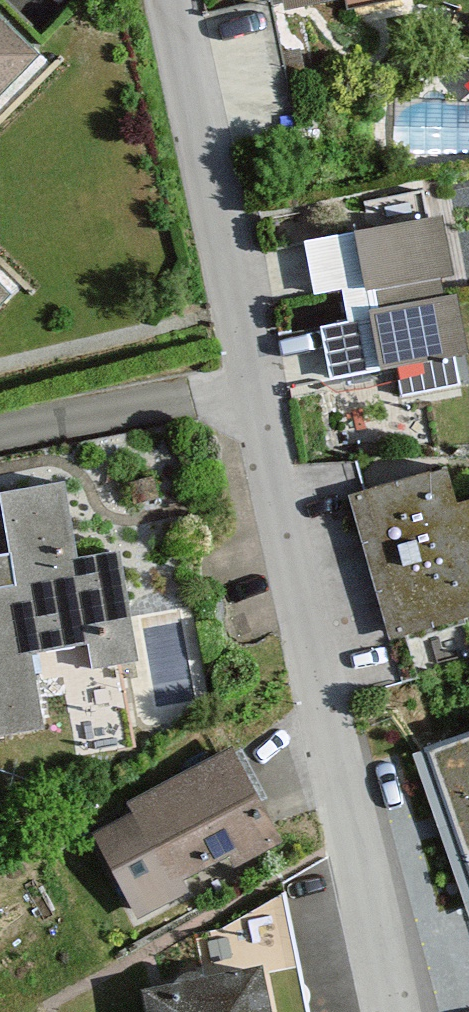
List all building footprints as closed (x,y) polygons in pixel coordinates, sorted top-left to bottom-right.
[(273,4),(233,13),(260,130),(294,122),(270,16),(340,0),(272,0),(273,4)] [(45,55),(0,1),(0,97),(45,55)] [(439,213),(295,242),(322,382),(462,351),(439,213)] [(403,649),(468,623),(468,481),(452,488),(442,463),(344,501),(403,649)] [(47,728),(33,650),(88,640),(95,679),(139,671),(116,543),(72,551),(60,483),(4,493),(13,547),(0,549),(0,736),(47,728)] [(426,751),(468,886),(468,737),(426,751)] [(231,743),(125,796),(171,886),(278,834),(231,743)] [(255,960),(142,979),(148,1011),(264,1011),(255,960)]
